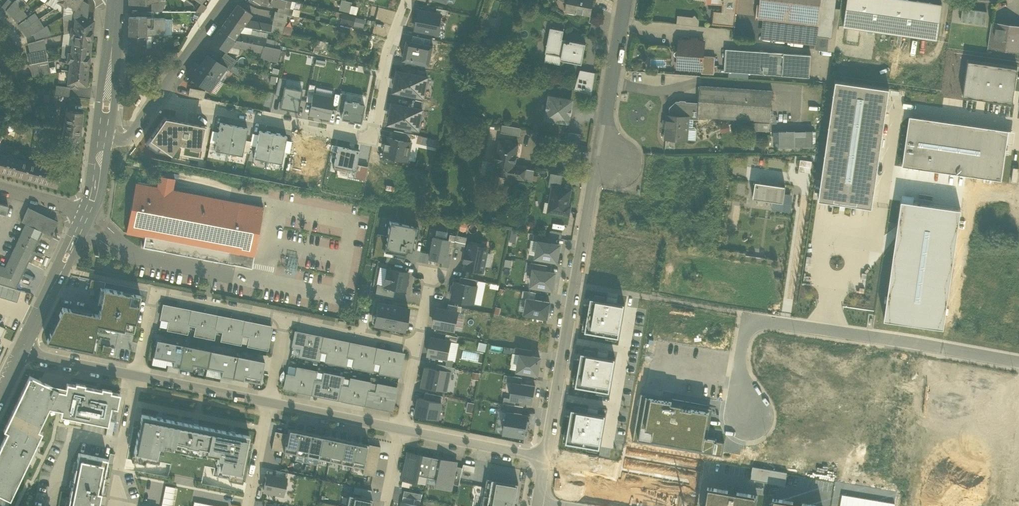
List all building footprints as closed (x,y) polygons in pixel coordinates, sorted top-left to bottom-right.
[(46,2),(54,8),(56,7),(61,4),(57,1),(57,0),(48,0),(46,2)] [(61,4),(65,6),(67,4),(75,9),(80,0),(63,0),(61,4)] [(73,13),(73,16),(74,17),(75,18),(75,17),(87,19),(88,6),(89,6),(89,5),(88,3),(87,2),(87,1),(86,2),(84,0),(80,0),(75,9),(73,13)] [(268,3),(277,5),(290,8),(292,1),(290,0),(289,0),(263,0),(268,3)] [(349,13),(351,5),(351,2),(343,0),(341,0),(338,10),(349,13)] [(591,15),(594,0),(570,0),(568,11),(591,15)] [(736,0),(724,0),(724,2),(725,3),(725,4),(724,3),(723,3),(722,12),(734,13),(736,0)] [(765,17),(818,23),(821,0),(760,0),(759,16),(765,17)] [(818,23),(816,36),(829,38),(830,38),(834,0),(821,0),(818,23)] [(912,0),(847,0),(844,26),(937,40),(942,4),(912,0)] [(6,11),(12,17),(21,9),(14,1),(6,11)] [(151,11),(162,11),(166,1),(165,1),(158,1),(153,1),(151,1),(151,11)] [(206,7),(202,3),(201,3),(195,11),(203,12),(206,7)] [(56,7),(63,16),(73,13),(75,9),(67,4),(65,6),(61,4),(56,7)] [(229,16),(243,26),(248,20),(252,14),(237,4),(229,16)] [(290,8),(277,5),(276,11),(292,15),(293,9),(290,8)] [(351,5),(349,13),(356,15),(358,7),(351,5)] [(437,8),(436,14),(442,15),(447,16),(449,10),(437,8)] [(961,21),(985,24),(987,11),(962,8),(961,21)] [(12,17),(17,24),(27,16),(21,9),(12,17)] [(436,14),(419,10),(415,29),(438,34),(439,26),(442,15),(436,14)] [(719,19),(720,12),(714,11),(713,24),(729,25),(728,23),(722,22),(719,19)] [(17,24),(22,30),(37,20),(32,12),(27,16),(17,24)] [(271,31),(283,34),(284,27),(287,15),(275,12),(272,24),(271,31)] [(729,25),(733,26),(734,13),(722,12),(720,12),(719,19),(722,22),(728,23),(729,25)] [(340,23),(353,26),(353,25),(355,17),(355,16),(342,13),(340,23)] [(446,28),(449,16),(447,16),(442,15),(439,26),(446,28)] [(128,35),(146,35),(146,17),(146,16),(128,16),(128,35)] [(220,29),(234,39),(239,33),(243,26),(229,16),(220,29)] [(679,16),(678,24),(698,26),(699,21),(695,16),(693,17),(679,16)] [(71,24),(70,32),(92,35),(94,20),(87,19),(75,17),(75,18),(75,21),(74,25),(71,24)] [(164,18),(146,17),(146,35),(152,35),(164,35),(164,19),(164,18)] [(364,19),(355,17),(353,25),(363,28),(364,19)] [(816,36),(818,23),(765,17),(763,35),(805,40),(805,38),(816,39),(816,36)] [(27,35),(32,33),(43,27),(37,20),(22,30),(27,35)] [(70,32),(71,24),(72,20),(63,20),(64,33),(70,32)] [(272,24),(248,20),(243,26),(252,28),(271,31),(272,24)] [(1012,29),(1012,28),(1010,24),(1000,23),(997,26),(996,31),(994,48),(1018,52),(1018,31),(1012,29)] [(32,33),(35,42),(43,39),(52,37),(47,25),(43,27),(32,33)] [(252,30),(252,28),(243,26),(239,33),(250,35),(252,30)] [(549,34),(562,37),(563,30),(550,28),(549,34)] [(226,51),(230,45),(234,39),(220,29),(212,41),(226,51)] [(268,33),(252,30),(250,35),(267,39),(268,33)] [(988,47),(994,48),(996,31),(990,30),(988,47)] [(73,37),(72,45),(90,47),(92,35),(70,32),(70,37),(73,37)] [(250,35),(239,33),(234,39),(264,45),(273,47),(275,41),(267,39),(250,35)] [(546,53),(562,56),(565,40),(562,40),(562,37),(549,34),(546,53)] [(145,49),(146,35),(128,35),(127,53),(144,54),(145,54),(145,49)] [(413,35),(412,41),(429,45),(431,39),(413,35)] [(816,49),(828,51),(829,38),(816,36),(816,39),(815,48),(816,49)] [(27,44),(29,53),(45,50),(43,39),(35,42),(27,44)] [(239,47),(262,52),(263,52),(264,45),(234,39),(230,45),(239,47)] [(433,46),(429,45),(412,41),(407,40),(403,60),(429,65),(433,46)] [(702,69),(703,55),(704,41),(679,40),(679,51),(677,51),(674,52),(674,54),(676,57),(678,57),(678,58),(690,59),(689,69),(702,69)] [(567,60),(582,63),(585,44),(570,41),(567,57),(567,60)] [(68,52),(67,57),(89,60),(90,47),(72,45),(71,52),(68,52)] [(230,45),(226,51),(228,52),(238,54),(239,47),(230,45)] [(273,47),(264,45),(263,52),(262,52),(261,57),(277,61),(280,49),(273,47)] [(144,58),(161,59),(161,49),(151,49),(145,49),(145,54),(144,54),(144,58)] [(749,73),(810,77),(811,55),(726,49),(724,71),(729,71),(749,73)] [(28,53),(30,65),(48,61),(45,50),(29,53),(28,53)] [(225,52),(222,57),(232,64),(233,66),(237,61),(225,52)] [(562,56),(546,53),(545,62),(561,64),(562,56)] [(204,62),(201,66),(200,67),(217,79),(225,68),(226,67),(218,62),(208,55),(204,62)] [(702,73),(714,74),(715,56),(703,55),(702,69),(702,73)] [(67,57),(67,62),(70,62),(70,64),(69,70),(87,72),(89,60),(67,57)] [(229,71),(233,66),(232,64),(222,57),(218,62),(226,67),(225,68),(229,71)] [(690,59),(678,58),(677,68),(689,69),(690,59)] [(50,73),(48,61),(30,65),(32,76),(50,73)] [(968,61),(963,96),(1012,103),(1018,68),(968,61)] [(210,89),(217,79),(200,67),(201,66),(196,63),(187,75),(209,90),(210,89)] [(470,72),(482,75),(484,68),(472,65),(470,72)] [(217,79),(222,82),(230,71),(229,71),(225,68),(217,79)] [(411,68),(409,74),(421,76),(423,70),(411,68)] [(595,72),(580,69),(574,89),(592,95),(595,72)] [(922,69),(921,84),(934,84),(934,69),(922,69)] [(86,86),(87,72),(69,70),(67,83),(70,84),(70,87),(78,87),(78,85),(86,86)] [(409,74),(399,71),(395,91),(406,93),(423,97),(424,97),(428,77),(421,76),(409,74)] [(275,94),(282,96),(284,86),(286,78),(279,77),(275,94)] [(222,82),(217,79),(210,89),(216,93),(223,83),(222,82)] [(819,200),(840,203),(845,203),(872,207),(889,88),(836,80),(819,200)] [(306,101),(312,102),(313,94),(315,84),(309,83),(306,101)] [(55,94),(69,96),(70,87),(56,85),(55,94)] [(698,116),(770,121),(772,91),(700,85),(699,103),(698,116)] [(284,86),(282,96),(279,108),(297,111),(302,90),(284,86)] [(189,87),(188,95),(204,98),(205,91),(189,87)] [(336,111),(342,112),(345,101),(346,94),(340,93),(336,111)] [(406,93),(403,105),(421,108),(423,97),(406,93)] [(333,98),(313,94),(312,102),(309,114),(315,115),(315,117),(321,118),(321,116),(329,118),(333,98)] [(550,96),(547,118),(568,121),(572,100),(550,96)] [(354,121),(360,123),(364,105),(357,103),(358,102),(352,100),(351,102),(345,101),(342,112),(341,119),(348,120),(348,121),(354,123),(354,121)] [(689,116),(689,119),(693,119),(698,119),(698,116),(699,103),(677,101),(670,107),(670,115),(689,116)] [(169,108),(182,112),(183,108),(170,104),(169,108)] [(423,109),(394,104),(390,123),(399,125),(411,127),(419,129),(423,109)] [(61,149),(78,151),(83,112),(66,110),(61,149)] [(687,140),(688,126),(689,119),(689,116),(670,115),(667,114),(665,135),(666,135),(676,136),(675,139),(687,140)] [(1001,180),(1005,154),(1006,150),(1007,143),(1008,131),(1008,130),(909,116),(903,165),(1001,180)] [(171,155),(180,143),(176,142),(170,150),(164,146),(165,145),(153,137),(166,120),(202,127),(199,142),(186,140),(185,144),(201,147),(205,126),(174,120),(175,119),(165,117),(146,144),(156,151),(160,147),(171,155)] [(185,144),(186,140),(199,142),(202,127),(166,120),(153,137),(165,145),(164,146),(170,150),(176,142),(180,143),(185,144)] [(216,143),(215,145),(220,146),(220,151),(228,152),(234,125),(220,122),(218,132),(216,143)] [(247,128),(234,125),(228,152),(242,155),(243,152),(245,140),(247,128)] [(398,131),(410,133),(411,127),(399,125),(398,131)] [(521,127),(508,125),(507,133),(519,135),(521,127)] [(695,126),(693,126),(688,126),(687,140),(696,140),(697,129),(695,126)] [(216,143),(218,132),(212,130),(210,142),(216,143)] [(254,157),(267,160),(273,133),(259,130),(258,134),(256,146),(254,157)] [(394,130),(392,138),(410,142),(412,134),(410,133),(398,131),(394,130)] [(813,147),(813,131),(779,131),(779,148),(813,147)] [(569,132),(567,144),(579,146),(581,134),(569,132)] [(252,133),(251,141),(250,145),(256,146),(258,134),(252,133)] [(287,136),(273,133),(267,160),(281,163),(283,152),(286,140),(287,136)] [(676,136),(666,135),(665,147),(675,147),(675,139),(676,136)] [(392,138),(388,137),(387,143),(386,142),(384,149),(386,150),(384,155),(408,160),(411,142),(410,142),(392,138)] [(320,171),(321,165),(325,147),(326,143),(298,138),(297,142),(295,154),(293,165),(320,171)] [(248,153),(250,145),(251,141),(245,140),(243,152),(248,153)] [(289,153),(292,141),(286,140),(283,152),(289,153)] [(494,174),(533,181),(535,170),(514,166),(515,161),(516,162),(517,157),(516,157),(518,143),(500,140),(498,151),(494,150),(492,163),(496,164),(494,174)] [(292,141),(289,153),(295,154),(297,142),(292,141)] [(337,146),(334,165),(349,169),(355,170),(356,164),(359,150),(337,146)] [(331,149),(325,147),(321,165),(327,166),(331,149)] [(57,187),(61,171),(0,154),(0,172),(57,187)] [(800,159),(798,171),(810,173),(812,161),(800,159)] [(365,180),(368,166),(356,164),(355,170),(354,178),(365,180)] [(552,185),(561,186),(563,174),(554,173),(552,185)] [(136,183),(126,232),(145,236),(219,250),(219,249),(230,251),(230,252),(253,256),(264,208),(173,191),(168,190),(171,178),(160,176),(158,188),(136,183)] [(786,186),(755,181),(753,198),(773,201),(783,202),(785,193),(786,186)] [(545,212),(570,216),(571,205),(569,205),(572,188),(561,186),(552,185),(549,202),(546,201),(545,212)] [(374,202),(376,193),(377,190),(365,188),(363,200),(374,202)] [(773,201),(772,209),(790,212),(793,194),(785,193),(783,202),(773,201)] [(961,209),(913,202),(902,200),(901,200),(884,319),(944,328),(961,209)] [(6,215),(8,206),(0,204),(0,213),(6,215)] [(21,222),(26,224),(42,232),(51,236),(58,221),(28,207),(21,222)] [(390,221),(384,251),(393,253),(405,255),(406,249),(410,250),(413,237),(417,238),(419,227),(390,221)] [(467,223),(460,222),(459,231),(466,232),(467,223)] [(26,224),(12,253),(29,261),(31,262),(36,252),(33,251),(42,232),(26,224)] [(550,236),(561,238),(563,232),(551,230),(550,236)] [(639,233),(630,231),(628,239),(638,241),(639,233)] [(455,235),(450,234),(446,252),(452,253),(453,246),(455,235)] [(534,234),(533,240),(539,241),(550,243),(551,237),(534,234)] [(455,235),(453,246),(465,249),(467,237),(455,235)] [(227,263),(230,252),(230,251),(219,249),(219,250),(145,236),(143,247),(227,263)] [(448,240),(433,237),(429,258),(444,261),(446,252),(448,240)] [(529,253),(536,254),(539,241),(533,240),(532,239),(529,253)] [(550,243),(539,241),(536,254),(536,257),(557,261),(560,244),(550,243)] [(466,261),(465,268),(483,272),(484,266),(487,252),(488,247),(470,244),(468,253),(466,253),(464,261),(466,261)] [(230,252),(227,263),(242,266),(253,258),(253,256),(230,252)] [(492,267),(495,253),(487,252),(484,266),(492,267)] [(12,253),(9,261),(11,260),(26,267),(29,261),(12,253)] [(392,257),(392,256),(387,255),(385,262),(403,265),(404,259),(392,257)] [(253,258),(242,266),(251,268),(253,258)] [(0,266),(0,284),(3,285),(9,287),(15,288),(16,289),(26,267),(11,260),(9,261),(5,267),(0,266)] [(530,262),(529,268),(534,269),(546,271),(548,265),(530,262)] [(387,268),(383,285),(395,288),(405,290),(408,272),(387,268)] [(546,271),(534,269),(531,285),(552,289),(555,272),(546,271)] [(461,276),(459,282),(477,286),(478,280),(461,276)] [(477,286),(474,303),(482,304),(486,282),(478,280),(477,286)] [(91,281),(89,288),(97,289),(98,283),(91,281)] [(474,303),(477,286),(459,282),(455,282),(452,298),(474,303)] [(383,285),(377,284),(375,295),(393,299),(395,288),(383,285)] [(3,285),(0,295),(0,297),(5,298),(9,287),(3,285)] [(15,288),(9,287),(5,298),(11,300),(15,288)] [(16,289),(15,288),(11,300),(17,302),(20,290),(16,289)] [(62,307),(46,340),(59,343),(59,342),(72,344),(72,346),(92,350),(95,335),(97,324),(105,325),(123,329),(124,328),(124,329),(133,331),(141,296),(103,288),(101,302),(99,310),(98,314),(90,313),(71,310),(71,309),(62,307)] [(523,290),(521,297),(527,298),(535,299),(536,292),(523,290)] [(607,300),(591,297),(585,331),(619,337),(625,303),(617,302),(607,300)] [(535,299),(527,298),(525,313),(547,317),(550,302),(535,299)] [(404,330),(408,308),(378,302),(373,323),(404,330)] [(461,312),(462,307),(448,304),(447,310),(458,312),(461,312)] [(170,320),(168,329),(187,333),(189,324),(188,324),(191,310),(164,305),(161,319),(170,320)] [(447,310),(437,308),(434,325),(454,329),(458,312),(447,310)] [(218,316),(191,310),(188,324),(189,324),(196,326),(195,335),(213,339),(215,330),(218,316)] [(458,312),(454,329),(462,331),(466,313),(461,312),(458,312)] [(241,335),(244,321),(218,316),(215,330),(223,331),(221,340),(240,344),(242,335),(241,335)] [(241,335),(242,335),(250,337),(248,345),(267,349),(271,327),(244,321),(241,335)] [(300,356),(318,360),(320,351),(323,337),(295,332),(293,345),(301,347),(300,356)] [(446,334),(445,340),(451,341),(457,342),(458,336),(446,334)] [(345,365),(347,356),(349,342),(323,337),(320,351),(328,352),(326,361),(345,365)] [(447,358),(451,341),(445,340),(431,337),(428,354),(447,358)] [(184,345),(157,339),(153,357),(167,359),(173,360),(172,366),(179,367),(184,345)] [(459,343),(457,342),(451,341),(447,358),(447,359),(453,360),(455,361),(459,343)] [(484,350),(486,342),(479,341),(477,349),(484,350)] [(376,348),(349,342),(347,356),(355,358),(353,367),(372,370),(374,362),(373,361),(376,348)] [(211,350),(184,345),(179,367),(192,370),(193,365),(207,368),(207,367),(210,350),(211,350)] [(291,354),(300,356),(301,347),(293,345),(291,354)] [(514,353),(515,347),(505,345),(503,352),(512,353),(513,352),(514,353)] [(515,347),(514,353),(520,354),(531,356),(532,350),(515,347)] [(403,353),(376,348),(373,361),(374,362),(382,363),(380,372),(399,376),(403,353)] [(461,357),(477,361),(479,352),(463,348),(461,357)] [(207,367),(221,370),(223,363),(235,365),(237,356),(210,350),(207,367)] [(320,351),(318,360),(326,361),(328,352),(320,351)] [(518,370),(520,354),(514,353),(513,352),(512,353),(510,368),(518,370)] [(597,355),(582,352),(576,385),(609,391),(615,358),(607,356),(597,355)] [(531,356),(520,354),(518,370),(537,374),(540,357),(531,356)] [(235,365),(233,378),(244,380),(245,376),(261,379),(265,361),(237,356),(235,365)] [(347,356),(345,365),(353,367),(355,358),(347,356)] [(167,359),(153,357),(152,364),(165,367),(167,359)] [(374,362),(372,370),(380,372),(382,363),(374,362)] [(233,378),(235,365),(223,363),(221,370),(220,376),(233,378)] [(437,363),(436,369),(440,370),(451,372),(451,373),(453,373),(455,367),(452,366),(446,365),(445,365),(437,363)] [(295,376),(297,368),(288,366),(287,375),(295,376)] [(425,367),(423,378),(427,379),(425,386),(437,388),(440,370),(436,369),(425,367)] [(314,380),(316,371),(297,368),(295,376),(287,375),(284,388),(311,394),(314,380)] [(451,372),(440,370),(437,388),(447,390),(451,373),(451,372)] [(322,382),(324,373),(316,371),(314,380),(322,382)] [(314,380),(311,394),(338,399),(341,385),(341,386),(343,377),(324,373),(322,382),(314,380)] [(505,374),(504,381),(513,382),(522,383),(523,377),(505,374)] [(111,392),(101,390),(85,387),(75,385),(67,383),(65,391),(58,389),(30,376),(3,430),(7,432),(0,446),(0,495),(10,500),(30,459),(25,457),(26,455),(24,454),(29,444),(31,445),(31,444),(36,446),(42,432),(38,430),(49,408),(61,410),(60,415),(107,425),(111,407),(117,408),(120,394),(111,392)] [(351,378),(343,377),(341,386),(349,387),(351,378)] [(341,385),(338,399),(364,404),(367,391),(368,391),(369,382),(370,382),(351,378),(349,387),(341,386),(341,385)] [(376,393),(378,384),(369,382),(368,391),(376,393)] [(522,383),(513,382),(510,398),(516,399),(532,402),(535,386),(522,383)] [(367,391),(364,404),(392,410),(396,387),(378,384),(376,393),(368,391),(367,391)] [(425,392),(424,398),(442,402),(443,395),(425,392)] [(708,435),(705,435),(705,437),(715,439),(713,451),(639,439),(646,396),(651,397),(662,399),(662,396),(641,392),(632,440),(722,455),(724,442),(716,440),(717,437),(708,435)] [(715,439),(705,437),(703,447),(653,439),(655,428),(646,426),(651,397),(646,396),(639,439),(713,451),(715,439)] [(438,418),(442,402),(424,398),(419,397),(416,414),(438,418)] [(504,397),(503,403),(506,403),(515,405),(516,399),(510,398),(504,397)] [(662,399),(651,397),(646,426),(655,428),(653,439),(703,447),(705,437),(705,435),(709,411),(691,408),(691,409),(690,416),(681,415),(682,407),(683,404),(672,402),(672,400),(662,399)] [(683,404),(682,407),(691,409),(691,408),(709,411),(705,435),(708,435),(713,408),(710,407),(672,400),(672,402),(683,404)] [(524,406),(515,405),(506,403),(505,411),(507,411),(514,412),(514,411),(523,412),(524,406)] [(690,416),(691,409),(682,407),(681,415),(690,416)] [(588,411),(572,408),(566,442),(600,448),(606,414),(598,413),(588,411)] [(504,425),(503,433),(524,436),(526,430),(528,431),(530,421),(527,421),(528,415),(522,414),(523,412),(514,411),(514,412),(507,411),(505,418),(503,418),(502,425),(504,425)] [(174,445),(175,445),(179,422),(142,414),(140,422),(141,422),(140,427),(139,427),(134,454),(146,456),(145,459),(158,462),(159,452),(162,452),(164,444),(174,445)] [(115,421),(109,420),(106,435),(112,436),(115,421)] [(212,428),(179,422),(175,445),(182,446),(181,451),(199,454),(200,450),(207,451),(212,428)] [(296,453),(300,430),(288,427),(287,433),(286,439),(284,445),(283,451),(296,453)] [(249,436),(212,428),(207,451),(207,452),(217,454),(215,463),(218,464),(216,473),(229,476),(229,473),(241,476),(247,449),(246,449),(247,443),(248,443),(249,436)] [(300,430),(296,453),(307,456),(311,432),(300,430)] [(274,437),(286,439),(287,433),(275,431),(274,437)] [(311,432),(307,456),(318,458),(323,435),(311,432)] [(613,447),(621,448),(624,433),(616,432),(613,447)] [(323,435),(318,458),(329,460),(334,437),(323,435)] [(272,443),(284,445),(286,439),(274,437),(272,443)] [(334,437),(329,460),(340,463),(345,439),(334,437)] [(345,439),(340,463),(351,465),(356,441),(345,439)] [(356,441),(351,465),(363,467),(365,461),(366,456),(367,450),(369,444),(356,441)] [(284,445),(272,443),(271,449),(283,451),(284,445)] [(30,459),(36,446),(31,444),(31,445),(29,444),(24,454),(26,455),(25,457),(30,459)] [(369,444),(367,450),(379,452),(380,446),(369,444)] [(378,458),(379,452),(367,450),(366,456),(378,458)] [(78,453),(67,505),(98,505),(108,459),(78,453)] [(419,475),(423,455),(409,453),(403,479),(418,482),(419,475)] [(419,475),(428,477),(432,457),(423,455),(419,475)] [(377,464),(378,458),(366,456),(365,461),(377,464)] [(442,459),(432,457),(428,477),(438,479),(442,459)] [(457,462),(442,459),(438,479),(436,486),(452,489),(453,483),(456,466),(457,462)] [(684,480),(654,475),(652,485),(593,475),(595,465),(566,460),(560,492),(586,496),(586,498),(630,505),(679,505),(684,480)] [(375,470),(377,464),(365,461),(363,467),(375,470)] [(463,467),(462,470),(474,472),(475,466),(463,464),(463,467)] [(456,466),(453,483),(459,485),(460,482),(461,476),(462,470),(463,467),(456,466)] [(374,476),(375,470),(363,467),(362,473),(374,476)] [(750,479),(768,482),(770,470),(752,467),(750,479)] [(276,470),(274,476),(286,478),(287,472),(276,470)] [(787,473),(770,470),(768,482),(785,485),(787,473)] [(274,476),(267,474),(263,490),(283,494),(286,478),(274,476)] [(519,483),(487,478),(485,487),(484,497),(482,505),(515,505),(519,483)] [(476,485),(475,496),(484,497),(485,487),(476,485)] [(177,488),(165,486),(164,492),(176,494),(177,488)] [(361,496),(370,498),(372,489),(354,486),(353,492),(362,494),(361,496)] [(704,505),(756,505),(757,495),(737,492),(737,494),(728,493),(728,490),(708,487),(704,505)] [(405,490),(403,496),(421,499),(422,494),(405,490)] [(176,494),(164,492),(163,497),(175,500),(176,494)] [(346,505),(370,505),(372,499),(370,498),(361,496),(348,494),(346,505)] [(403,496),(402,502),(418,505),(420,505),(421,499),(403,496)] [(175,500),(163,497),(162,503),(174,505),(175,500)] [(772,505),(819,505),(802,503),(802,505),(793,504),(793,501),(773,498),(772,505)]
